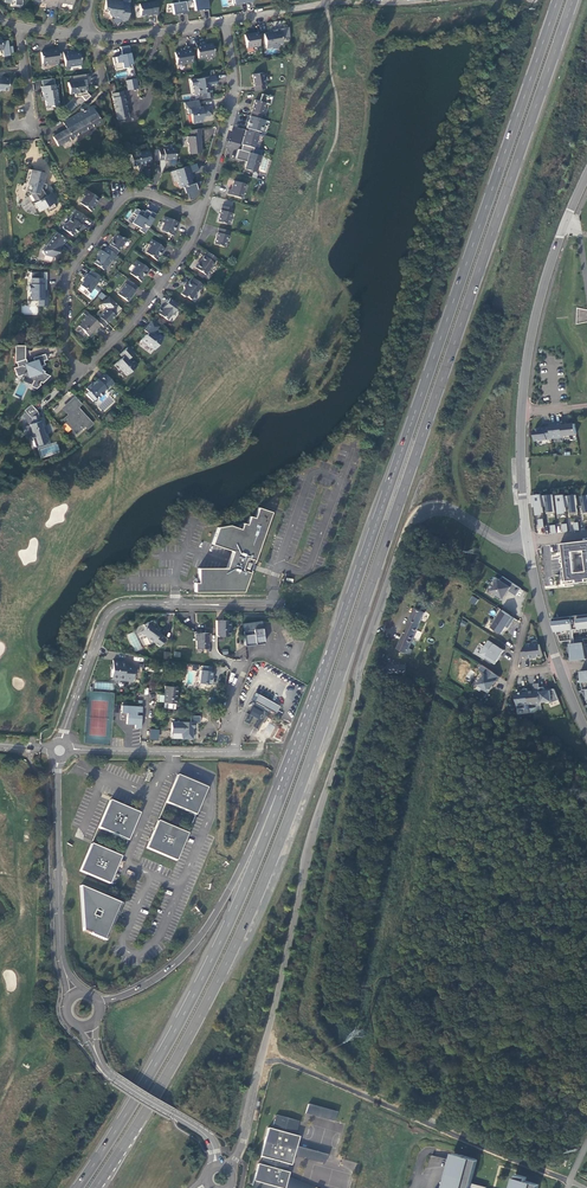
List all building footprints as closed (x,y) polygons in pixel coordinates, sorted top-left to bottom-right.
[(114,16),(114,17),(114,18),(112,19),(116,25),(121,21),(127,22),(129,6),(122,5),(122,2),(112,0),(112,1),(106,0),(105,0),(104,9),(108,10),(107,12),(110,16),(114,16)] [(210,8),(209,0),(191,0),(187,1),(189,8),(194,7),(195,11),(210,8)] [(151,16),(157,15),(156,2),(139,4),(140,16),(151,14),(151,16)] [(270,45),(282,43),(280,31),(273,32),(273,29),(267,30),(268,32),(263,33),(266,49),(271,48),(270,45)] [(260,46),(257,32),(244,35),(247,48),(260,46)] [(2,50),(3,56),(10,55),(9,53),(13,53),(12,46),(8,47),(7,40),(1,41),(1,38),(0,38),(0,50),(2,50)] [(200,45),(196,46),(198,58),(214,56),(212,44),(206,45),(205,42),(200,43),(200,45)] [(193,62),(190,49),(186,50),(186,47),(181,48),(181,51),(175,53),(177,64),(193,62)] [(58,63),(56,48),(52,49),(52,50),(44,51),(40,52),(42,64),(52,62),(52,64),(58,63)] [(69,66),(81,64),(79,52),(73,53),(72,50),(67,51),(67,53),(63,54),(65,69),(70,69),(69,66)] [(252,74),(255,91),(265,89),(262,73),(252,74)] [(216,85),(215,76),(190,80),(191,86),(196,85),(196,84),(198,86),(197,87),(198,94),(205,93),(206,98),(212,97),(210,86),(216,85)] [(9,78),(0,77),(0,91),(1,90),(8,91),(9,78)] [(126,80),(128,90),(137,88),(135,78),(126,80)] [(85,100),(90,96),(86,92),(85,86),(87,86),(86,80),(77,81),(67,82),(69,94),(74,93),(75,97),(81,96),(85,100)] [(58,106),(55,84),(41,86),(41,92),(43,91),(44,100),(45,100),(46,106),(51,105),(53,107),(58,106)] [(112,98),(117,120),(128,117),(123,91),(116,93),(114,85),(109,86),(111,91),(112,98)] [(190,114),(192,123),(202,122),(202,119),(203,116),(212,115),(211,105),(199,107),(199,103),(198,100),(184,102),(185,109),(187,108),(188,114),(190,114)] [(250,116),(260,119),(265,103),(255,100),(250,116)] [(101,121),(92,106),(88,108),(89,110),(86,111),(85,109),(85,108),(85,107),(84,107),(83,107),(82,107),(81,108),(80,110),(81,111),(82,111),(63,122),(66,129),(52,137),(58,146),(101,121)] [(253,148),(254,148),(258,134),(257,133),(259,129),(248,126),(246,130),(245,130),(241,144),(242,144),(253,148)] [(200,129),(190,130),(191,136),(187,136),(188,137),(187,139),(187,143),(188,144),(189,154),(201,153),(200,141),(200,136),(201,135),(200,129)] [(256,171),(261,156),(260,155),(252,153),(253,148),(242,144),(240,150),(238,149),(235,157),(244,159),(245,158),(247,158),(244,169),(250,170),(250,169),(256,171)] [(159,160),(176,159),(175,148),(158,150),(159,160)] [(151,162),(148,150),(130,154),(133,166),(137,165),(137,166),(142,165),(142,164),(151,162)] [(188,166),(175,170),(179,181),(178,183),(179,186),(181,187),(192,184),(191,179),(192,179),(188,166)] [(49,212),(56,207),(53,203),(55,201),(50,193),(48,194),(44,188),(46,184),(42,183),(45,173),(29,169),(25,183),(24,183),(22,190),(29,191),(36,202),(34,203),(39,212),(46,207),(49,212)] [(227,194),(241,198),(245,184),(233,181),(231,190),(228,189),(227,194)] [(80,203),(91,212),(95,206),(93,205),(95,203),(96,204),(99,199),(86,190),(83,195),(85,196),(80,203)] [(222,205),(217,221),(227,224),(232,208),(222,205)] [(136,214),(132,225),(148,232),(155,215),(136,206),(133,213),(136,214)] [(80,224),(86,217),(77,211),(75,215),(74,214),(67,223),(65,223),(62,226),(63,228),(72,235),(75,232),(76,232),(81,225),(80,224)] [(160,230),(174,236),(176,230),(174,229),(175,227),(176,227),(179,222),(164,216),(161,222),(164,223),(160,230)] [(224,247),(228,231),(218,228),(214,244),(224,247)] [(56,232),(42,251),(44,255),(54,258),(55,261),(57,258),(58,253),(56,250),(58,247),(60,247),(66,239),(56,232)] [(110,245),(107,248),(115,255),(127,240),(123,237),(121,237),(116,233),(113,237),(114,238),(109,244),(110,245)] [(145,252),(157,261),(161,256),(159,254),(160,252),(162,253),(165,248),(152,239),(148,244),(150,245),(145,252)] [(114,260),(117,256),(115,255),(107,248),(105,247),(103,251),(101,250),(98,254),(99,255),(93,263),(103,270),(105,269),(112,259),(114,260)] [(205,275),(216,258),(206,251),(199,262),(198,262),(195,267),(205,275)] [(130,273),(141,282),(145,277),(143,275),(145,273),(146,274),(149,270),(136,260),(133,265),(135,267),(130,273)] [(103,279),(90,270),(87,274),(87,273),(83,278),(85,279),(80,285),(85,289),(85,290),(89,293),(98,282),(100,283),(103,279)] [(46,279),(43,279),(43,273),(30,272),(30,279),(30,285),(29,286),(29,290),(30,291),(30,299),(38,299),(40,299),(40,306),(47,306),(47,291),(43,291),(43,285),(46,285),(46,279)] [(191,300),(199,289),(200,290),(203,286),(192,277),(189,282),(187,286),(184,286),(184,289),(181,293),(181,294),(184,296),(186,296),(191,300)] [(136,286),(128,280),(117,294),(127,301),(135,291),(134,290),(136,286)] [(102,300),(106,296),(101,292),(98,296),(102,300)] [(121,309),(109,297),(102,304),(107,308),(96,320),(101,325),(103,327),(115,315),(115,316),(121,309)] [(177,303),(170,297),(166,303),(167,304),(164,308),(161,306),(157,312),(167,319),(171,314),(172,314),(173,314),(176,311),(176,309),(175,309),(174,308),(177,303)] [(96,320),(88,313),(81,321),(82,322),(79,326),(84,331),(88,336),(95,328),(96,329),(101,325),(96,320)] [(158,326),(151,320),(143,330),(147,333),(145,335),(141,340),(141,342),(144,345),(146,345),(147,344),(154,350),(163,338),(159,334),(157,336),(153,333),(158,326)] [(25,359),(25,360),(25,346),(15,345),(15,363),(16,362),(17,367),(13,368),(17,377),(22,375),(33,380),(30,386),(36,388),(40,385),(39,384),(40,382),(42,383),(50,376),(44,373),(44,371),(42,370),(41,366),(44,365),(43,361),(46,360),(44,354),(32,358),(34,361),(28,363),(26,362),(25,359)] [(122,358),(120,360),(120,359),(114,365),(119,370),(120,369),(126,375),(137,365),(134,361),(132,363),(128,359),(134,353),(130,348),(128,346),(119,354),(122,358)] [(106,389),(113,383),(105,373),(98,380),(97,379),(93,382),(94,383),(92,385),(90,384),(85,388),(88,391),(85,394),(92,401),(97,396),(98,398),(104,393),(103,392),(106,389)] [(81,403),(75,397),(64,407),(70,413),(63,419),(76,433),(84,425),(87,428),(91,424),(77,407),(81,403)] [(40,421),(37,411),(30,405),(24,411),(31,418),(33,423),(29,424),(33,437),(31,437),(34,447),(41,444),(48,442),(45,433),(47,432),(43,427),(41,421),(40,421)] [(562,421),(550,422),(550,426),(552,438),(563,437),(562,422),(562,421)] [(569,425),(567,425),(567,422),(562,422),(563,437),(563,438),(571,437),(570,435),(577,434),(575,423),(569,424),(569,425)] [(68,432),(71,429),(65,423),(62,426),(68,432)] [(534,431),(535,440),(552,439),(552,438),(550,426),(539,427),(539,428),(535,428),(534,431)] [(541,494),(531,495),(532,506),(536,505),(536,507),(537,513),(543,513),(542,504),(541,496),(541,494)] [(555,511),(553,494),(541,496),(542,504),(547,503),(548,512),(555,511)] [(564,495),(557,495),(559,512),(566,511),(566,507),(566,504),(565,496),(564,495)] [(566,504),(570,504),(570,506),(571,512),(578,512),(576,495),(565,496),(566,504)] [(253,562),(270,512),(257,507),(253,518),(248,516),(245,524),(242,523),(239,529),(228,525),(217,527),(211,544),(232,551),(229,560),(226,568),(197,568),(197,576),(197,582),(194,583),(194,592),(243,592),(250,571),(249,570),(250,568),(251,566),(251,564),(252,562),(253,562)] [(560,544),(563,568),(566,567),(567,573),(563,574),(565,584),(586,582),(586,541),(560,544)] [(517,596),(522,588),(503,576),(501,580),(497,577),(493,583),(495,585),(492,591),(497,594),(496,596),(501,600),(507,592),(509,591),(517,596)] [(475,605),(478,599),(472,596),(469,602),(475,605)] [(424,614),(425,613),(416,608),(395,654),(405,658),(407,653),(410,655),(412,650),(409,648),(423,616),(425,617),(426,615),(424,614)] [(509,628),(515,618),(502,610),(491,626),(502,634),(507,626),(509,628)] [(586,628),(586,614),(553,618),(557,631),(586,628)] [(160,631),(154,627),(151,620),(142,625),(144,627),(140,633),(145,637),(148,644),(152,642),(159,647),(164,639),(158,634),(160,631)] [(216,620),(216,635),(218,636),(227,636),(229,635),(229,627),(230,626),(230,622),(229,620),(216,620)] [(243,631),(245,646),(264,643),(262,628),(261,621),(242,624),(243,631)] [(196,640),(196,649),(208,648),(208,639),(209,639),(209,633),(196,633),(195,634),(195,640),(196,640)] [(504,650),(489,640),(485,646),(491,650),(485,658),(495,664),(499,659),(501,655),(504,650)] [(586,651),(584,642),(570,644),(571,653),(586,651)] [(533,657),(543,656),(539,644),(528,645),(527,647),(524,647),(521,656),(528,655),(529,658),(533,658),(533,657)] [(586,651),(571,653),(572,660),(586,659),(586,658),(586,651)] [(117,680),(133,681),(134,666),(125,665),(125,663),(121,663),(121,661),(113,660),(112,664),(111,664),(111,669),(112,669),(111,677),(117,678),(117,680)] [(388,662),(388,673),(406,672),(406,665),(397,665),(394,665),(394,662),(388,662)] [(200,670),(199,683),(210,684),(211,676),(212,676),(213,671),(210,671),(211,667),(202,665),(202,670),(200,670)] [(408,672),(408,676),(415,677),(415,669),(415,665),(406,665),(406,672),(408,672)] [(498,681),(501,677),(493,672),(482,665),(479,669),(486,673),(478,684),(484,688),(483,689),(489,693),(493,686),(494,687),(498,681)] [(528,691),(529,703),(530,708),(537,707),(537,703),(541,703),(541,702),(539,687),(539,683),(534,684),(535,691),(528,691)] [(157,695),(156,702),(163,702),(163,708),(174,709),(174,704),(175,704),(177,687),(164,686),(163,695),(157,695)] [(545,687),(539,687),(541,702),(550,701),(550,703),(559,700),(558,696),(556,692),(555,689),(550,689),(550,690),(545,691),(545,687)] [(529,703),(528,691),(528,688),(523,689),(523,690),(518,691),(518,694),(516,695),(518,709),(525,708),(525,704),(529,703)] [(268,701),(269,700),(259,695),(253,706),(262,711),(263,710),(268,713),(269,710),(274,712),(277,707),(268,701)] [(135,725),(135,728),(140,729),(141,716),(136,715),(136,712),(141,713),(142,707),(121,705),(121,713),(127,713),(126,724),(135,725)] [(191,722),(171,722),(171,733),(182,733),(182,739),(193,739),(193,728),(194,728),(195,722),(200,722),(200,717),(191,717),(191,722)] [(149,739),(158,740),(159,730),(150,729),(149,739)] [(192,781),(177,775),(166,802),(196,815),(207,788),(192,781)] [(123,806),(109,800),(98,828),(128,840),(139,813),(123,806)] [(173,827),(158,821),(154,830),(150,840),(146,848),(176,861),(188,834),(173,827)] [(105,850),(91,844),(79,871),(109,884),(114,872),(121,857),(105,850)] [(113,919),(120,903),(80,886),(83,930),(91,934),(104,940),(113,919)] [(308,1104),(305,1113),(334,1121),(337,1112),(308,1104)] [(288,1177),(289,1173),(286,1172),(288,1164),(291,1165),(294,1155),(296,1146),(299,1137),(294,1136),(285,1133),(289,1119),(275,1115),(272,1129),(267,1128),(260,1156),(262,1157),(260,1165),(257,1164),(251,1187),(314,1187),(288,1177)] [(294,1136),(298,1121),(289,1119),(285,1133),(294,1136)] [(325,1154),(296,1146),(294,1155),(323,1163),(325,1154)] [(487,1187),(472,1183),(471,1184),(470,1183),(476,1159),(455,1153),(445,1187),(487,1187)] [(537,1184),(525,1181),(526,1177),(517,1174),(513,1187),(536,1187),(537,1184)]
